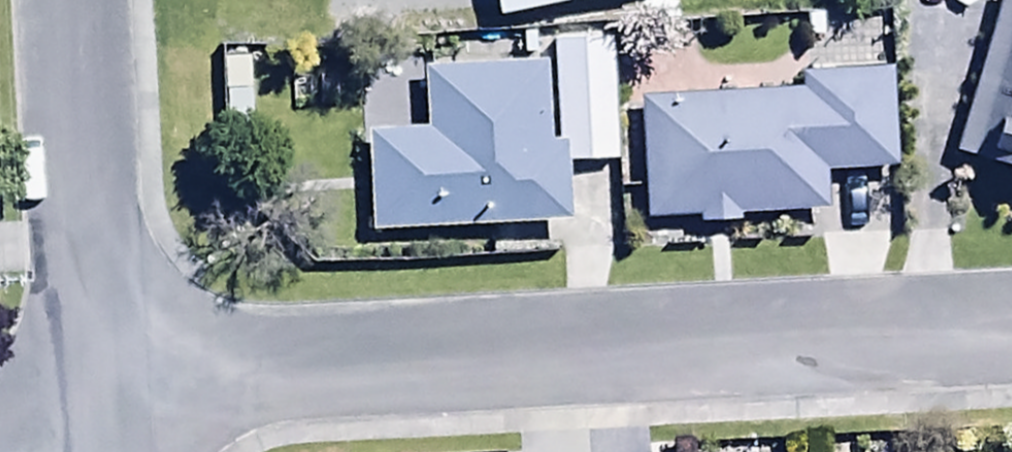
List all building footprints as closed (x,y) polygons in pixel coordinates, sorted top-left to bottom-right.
[(500,29),(652,0),(494,0),(500,29)] [(955,166),(1011,182),(1011,0),(1004,0),(955,166)] [(573,156),(573,171),(614,171),(613,53),(557,53),(558,156),(573,156)] [(370,141),(371,239),(573,238),(572,156),(549,156),(549,76),(427,77),(427,140),(370,141)] [(800,103),(639,107),(642,232),(699,230),(699,239),(739,238),(739,228),(827,225),(826,184),(895,182),(893,83),(800,85),(800,103)]
